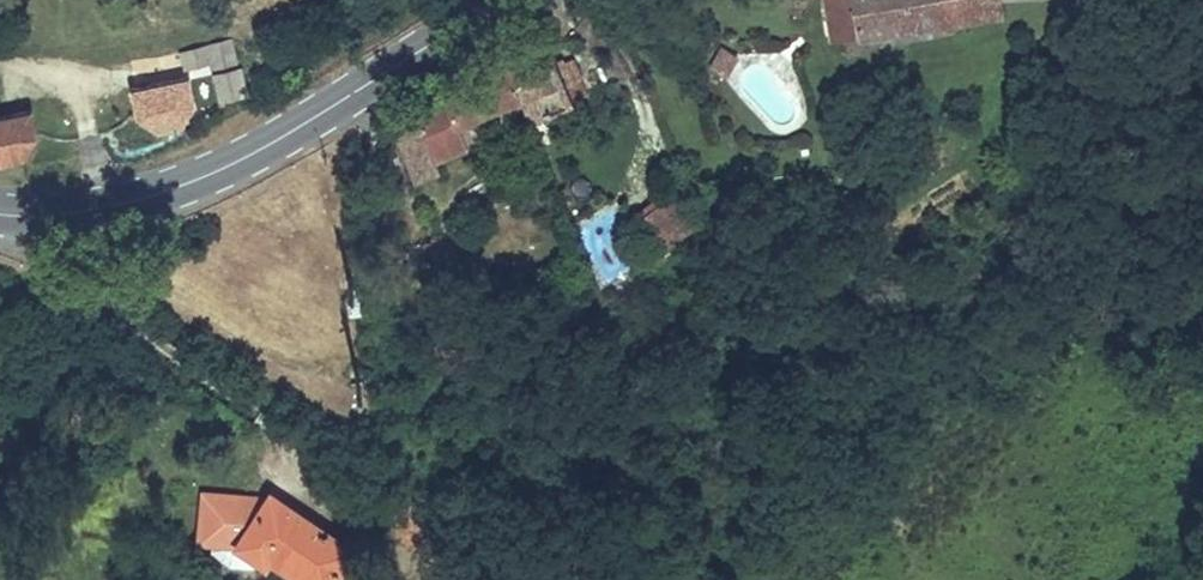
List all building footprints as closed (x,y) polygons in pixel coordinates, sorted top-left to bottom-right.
[(843,0),(823,0),(830,46),(850,42),(843,0)] [(933,0),(843,0),(850,42),(938,27),(933,0)] [(938,27),(1003,16),(1000,0),(933,0),(938,27)] [(210,66),(217,102),(246,96),(234,40),(183,50),(186,65),(124,78),(133,119),(155,133),(184,126),(195,103),(188,71),(210,66)] [(723,50),(709,68),(723,79),(737,60),(723,50)] [(441,99),(395,140),(423,127),(436,159),(460,148),(451,128),(523,97),(532,117),(564,103),(557,86),(574,79),(566,61),(552,67),(547,53),(441,99)] [(28,111),(0,117),(0,161),(22,156),(34,139),(28,111)] [(423,127),(395,140),(414,189),(442,178),(436,159),(423,127)] [(649,214),(626,225),(641,262),(666,252),(649,214)] [(613,272),(634,260),(607,215),(587,227),(613,272)] [(353,559),(265,495),(262,499),(199,491),(192,537),(205,539),(230,542),(251,558),(262,566),(266,566),(287,579),(337,579),(353,559)] [(230,542),(205,539),(203,548),(222,563),(246,566),(251,558),(230,542)]
